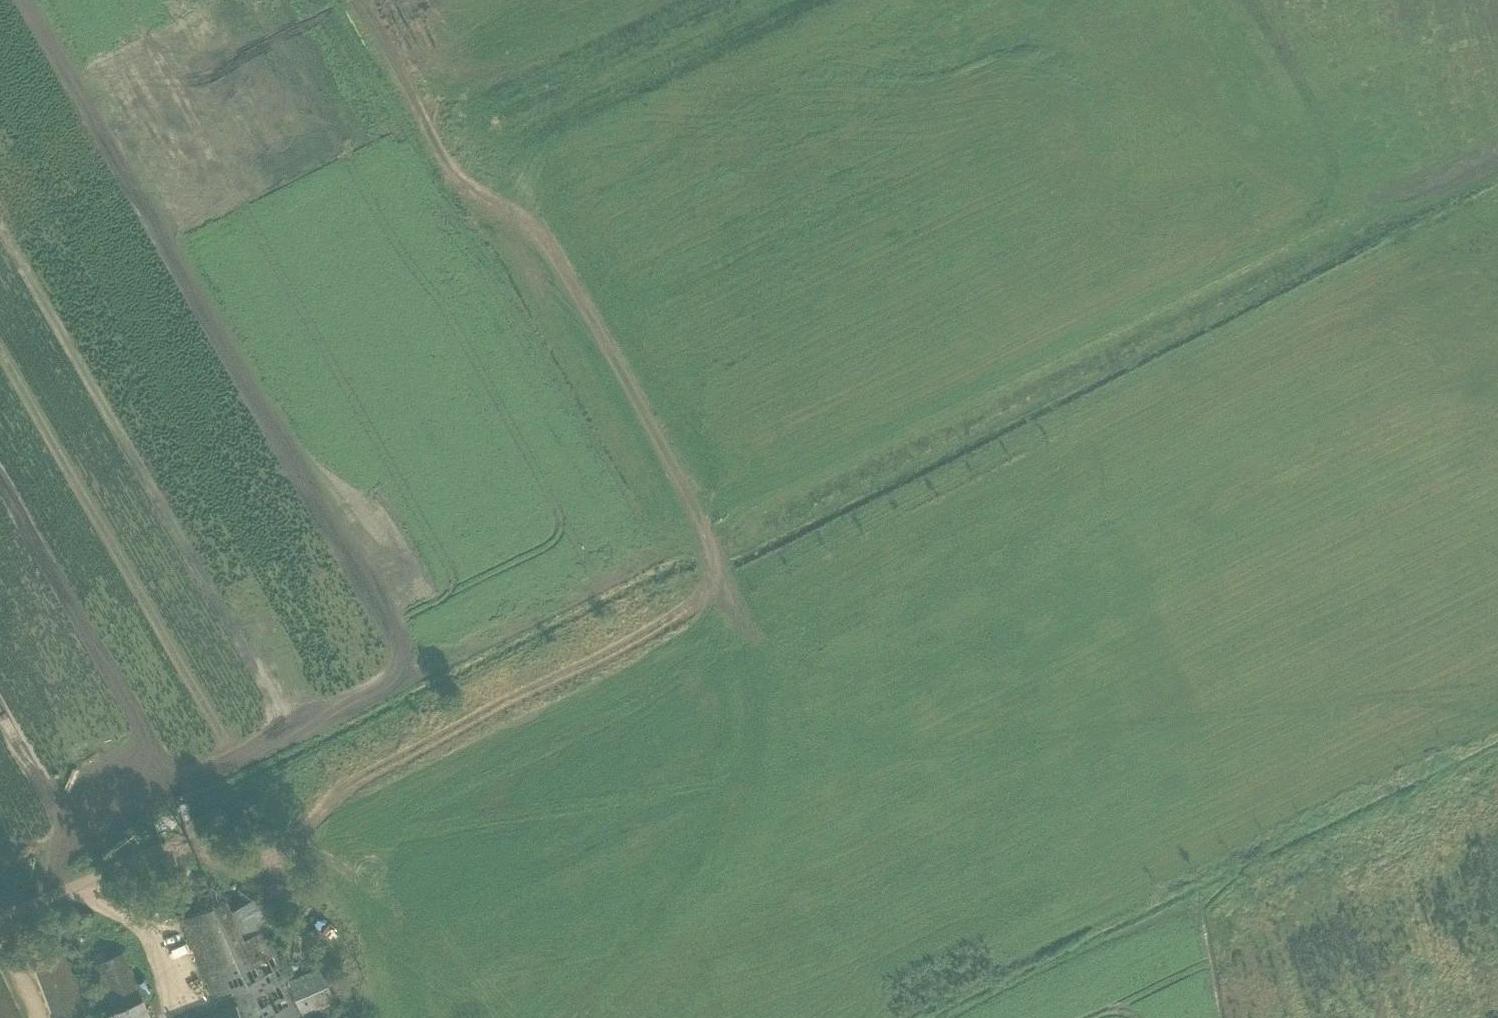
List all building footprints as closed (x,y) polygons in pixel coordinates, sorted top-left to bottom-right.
[(304,1016),(303,1014),(335,1000),(319,967),(288,980),(264,928),(243,938),(226,898),(180,919),(214,996),(231,988),(238,1004),(204,1017),(300,1017),(304,1016)] [(142,1000),(142,999),(123,951),(94,963),(117,1017),(150,1017),(142,1000)] [(0,973),(0,1017),(21,1017),(0,973)]
